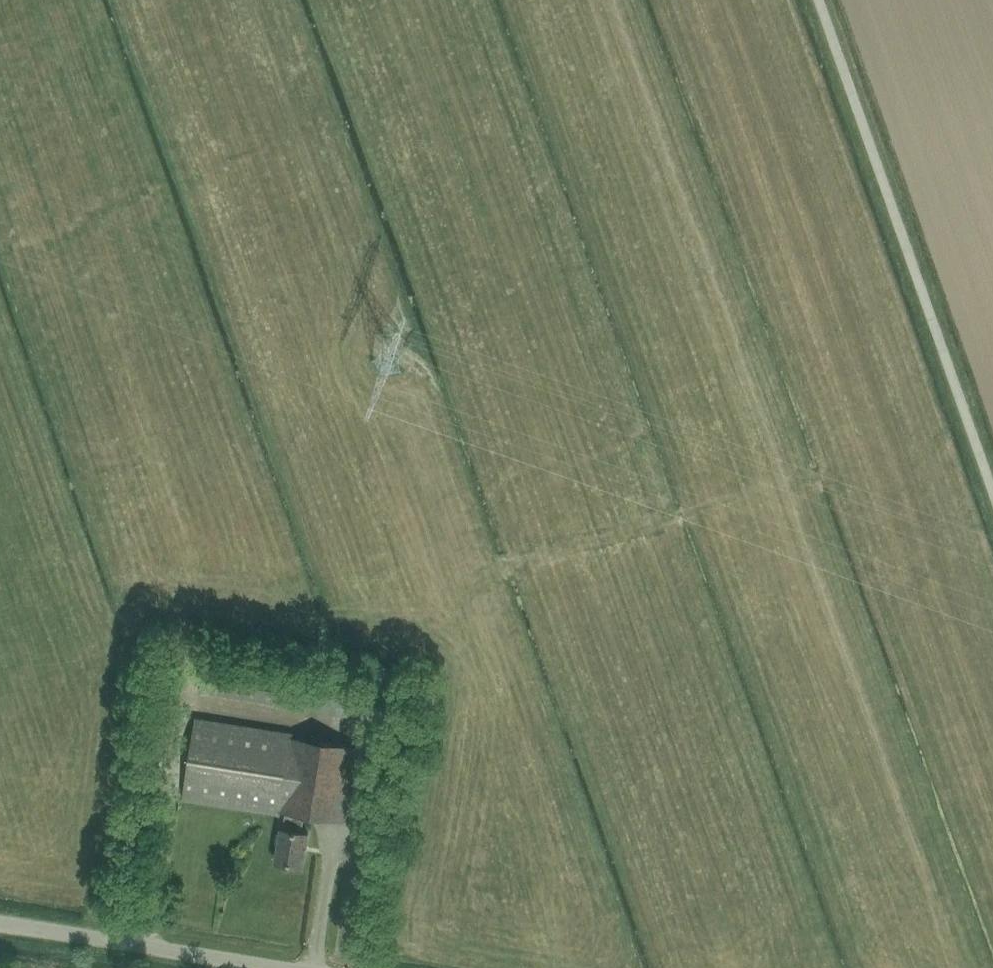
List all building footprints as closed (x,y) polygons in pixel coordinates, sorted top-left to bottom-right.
[(455,650),(469,646),(465,633),(451,636),(455,650)] [(201,692),(361,717),(366,685),(206,660),(201,692)] [(308,833),(301,832),(304,816),(344,822),(356,749),(292,738),(293,735),(196,719),(183,800),(279,815),(279,812),(285,813),(283,830),(280,829),(275,863),(303,867),(308,833)]
